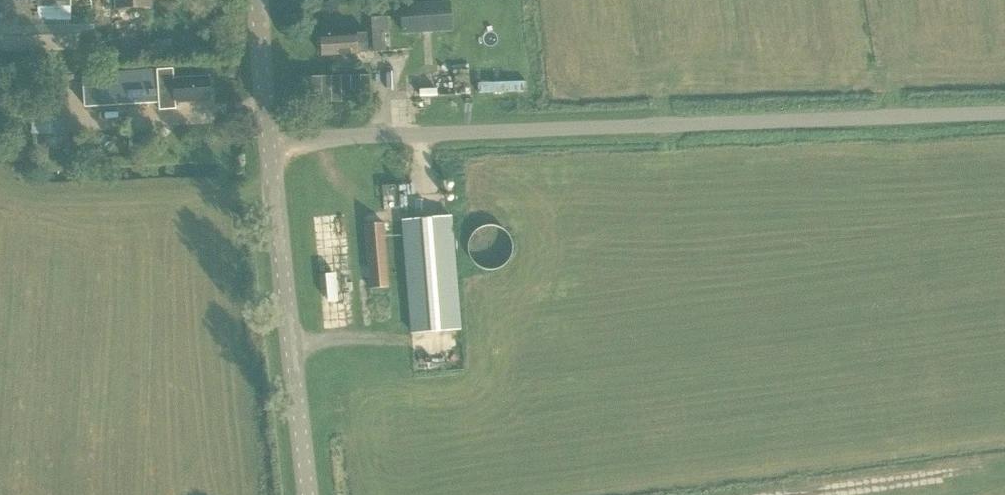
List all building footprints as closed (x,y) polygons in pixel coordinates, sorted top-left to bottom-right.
[(70,0),(0,0),(0,51),(94,48),(93,18),(70,19),(70,6),(70,0)] [(115,9),(150,7),(150,0),(114,0),(115,9)] [(400,3),(402,32),(451,28),(449,0),(443,0),(400,3)] [(113,18),(120,43),(133,39),(127,14),(113,18)] [(373,17),(370,17),(370,22),(371,33),(372,44),(372,50),(389,49),(387,16),(380,16),(373,17)] [(355,33),(320,35),(321,55),(356,53),(356,52),(367,51),(365,33),(355,33)] [(171,56),(170,40),(153,40),(154,57),(171,56)] [(156,71),(157,80),(140,81),(139,70),(94,73),(96,107),(173,101),(173,102),(209,99),(207,76),(169,79),(168,70),(156,71)] [(372,70),(302,72),(302,99),(373,98),(372,70)] [(474,96),(523,94),(522,72),(473,73),(474,96)] [(414,90),(433,90),(433,81),(414,80),(414,90)] [(42,110),(42,130),(52,130),(51,110),(42,110)] [(398,209),(396,185),(381,186),(382,210),(398,209)] [(459,330),(450,215),(401,219),(411,334),(459,330)] [(387,287),(382,222),(363,224),(369,288),(387,287)] [(511,242),(511,240),(510,237),(509,235),(507,233),(506,232),(505,231),(504,230),(502,228),(500,227),(496,225),(495,225),(492,225),(489,224),(488,224),(485,225),(482,225),(481,226),(478,227),(477,228),(474,230),(473,231),(471,234),(470,235),(469,237),(468,239),(468,240),(467,243),(467,244),(467,247),(467,249),(467,251),(468,254),(468,256),(470,259),(471,260),(472,262),(474,264),(476,266),(478,267),(480,268),(483,269),(485,269),(487,270),(489,270),(491,269),(494,269),(497,268),(498,268),(501,266),(502,265),(504,264),(506,262),(508,260),(509,258),(510,255),(511,253),(511,251),(512,249),(512,247),(512,244),(511,242)]
